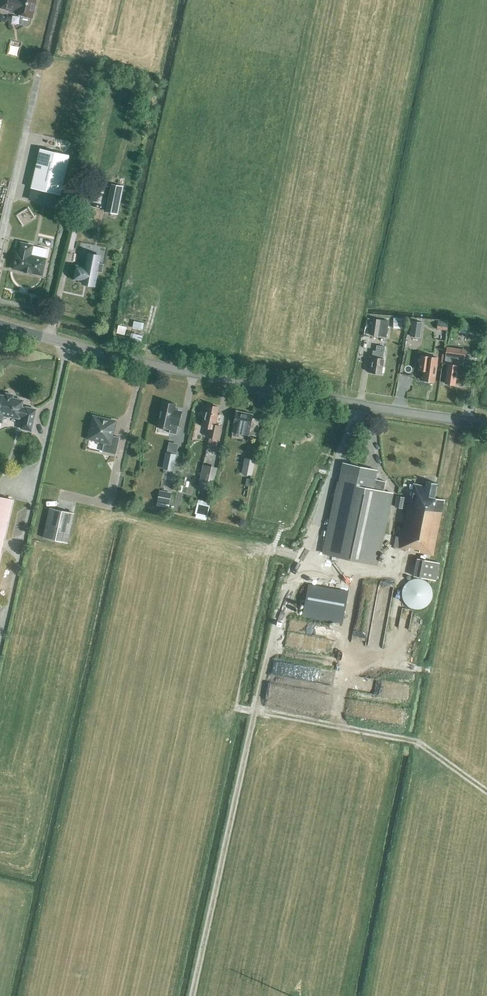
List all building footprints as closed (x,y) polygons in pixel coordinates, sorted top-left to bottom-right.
[(0,8),(16,12),(16,14),(22,16),(21,22),(22,25),(27,26),(30,24),(31,18),(33,18),(37,0),(2,0),(0,8)] [(58,207),(61,195),(70,156),(40,149),(28,200),(58,207)] [(118,214),(123,187),(111,185),(106,212),(111,213),(110,219),(115,220),(116,214),(118,214)] [(30,256),(33,246),(21,243),(19,253),(17,253),(13,269),(24,271),(24,272),(31,273),(42,275),(46,259),(30,256)] [(101,257),(88,254),(85,268),(77,266),(74,280),(85,282),(84,284),(95,286),(98,272),(102,273),(104,265),(99,264),(101,257)] [(405,319),(394,318),(394,329),(405,329),(405,319)] [(386,338),(389,321),(373,319),(371,335),(386,338)] [(421,336),(423,323),(413,321),(411,335),(421,336)] [(443,336),(445,326),(438,325),(436,335),(443,336)] [(383,359),(385,347),(377,346),(376,352),(373,351),(369,373),(382,374),(384,359),(383,359)] [(467,350),(446,347),(444,364),(448,364),(445,384),(455,386),(459,365),(463,366),(464,359),(465,359),(467,350)] [(423,381),(434,382),(438,358),(421,356),(419,370),(424,371),(423,381)] [(15,395),(5,393),(5,396),(0,395),(0,423),(3,424),(4,417),(10,418),(20,420),(20,419),(22,419),(20,430),(32,433),(37,409),(25,407),(23,407),(24,400),(14,398),(15,395)] [(179,426),(182,412),(175,411),(176,405),(162,402),(157,427),(170,430),(169,433),(176,435),(178,426),(179,426)] [(219,408),(208,405),(206,412),(205,412),(202,427),(209,428),(208,437),(210,438),(208,446),(217,448),(222,427),(216,425),(218,415),(217,415),(219,408)] [(256,436),(260,420),(252,419),(253,415),(236,411),(232,433),(249,436),(249,435),(256,436)] [(116,455),(120,438),(111,436),(114,423),(103,420),(104,419),(93,417),(91,427),(92,427),(90,438),(105,441),(102,452),(116,455)] [(173,471),(177,455),(167,453),(164,469),(173,471)] [(252,476),(252,473),(255,460),(245,458),(242,474),(252,476)] [(218,468),(203,464),(198,488),(213,492),(218,468)] [(376,471),(342,464),(323,554),(376,565),(390,493),(383,492),(384,482),(374,480),(376,471)] [(445,500),(434,498),(437,484),(427,482),(425,487),(414,484),(410,502),(409,501),(399,549),(402,549),(402,552),(405,552),(405,550),(409,551),(410,548),(419,550),(419,553),(433,556),(445,500)] [(172,505),(175,491),(162,489),(160,503),(172,505)] [(402,509),(405,496),(398,495),(395,507),(402,509)] [(13,500),(0,497),(0,557),(13,500)] [(210,502),(198,500),(195,514),(196,514),(196,518),(206,520),(210,502)] [(67,543),(74,513),(50,508),(43,538),(67,543)] [(439,563),(417,559),(413,577),(436,581),(439,563)] [(412,610),(424,610),(433,600),(433,588),(424,579),(412,579),(403,587),(402,600),(412,610)] [(343,623),(349,591),(309,583),(303,615),(343,623)]
